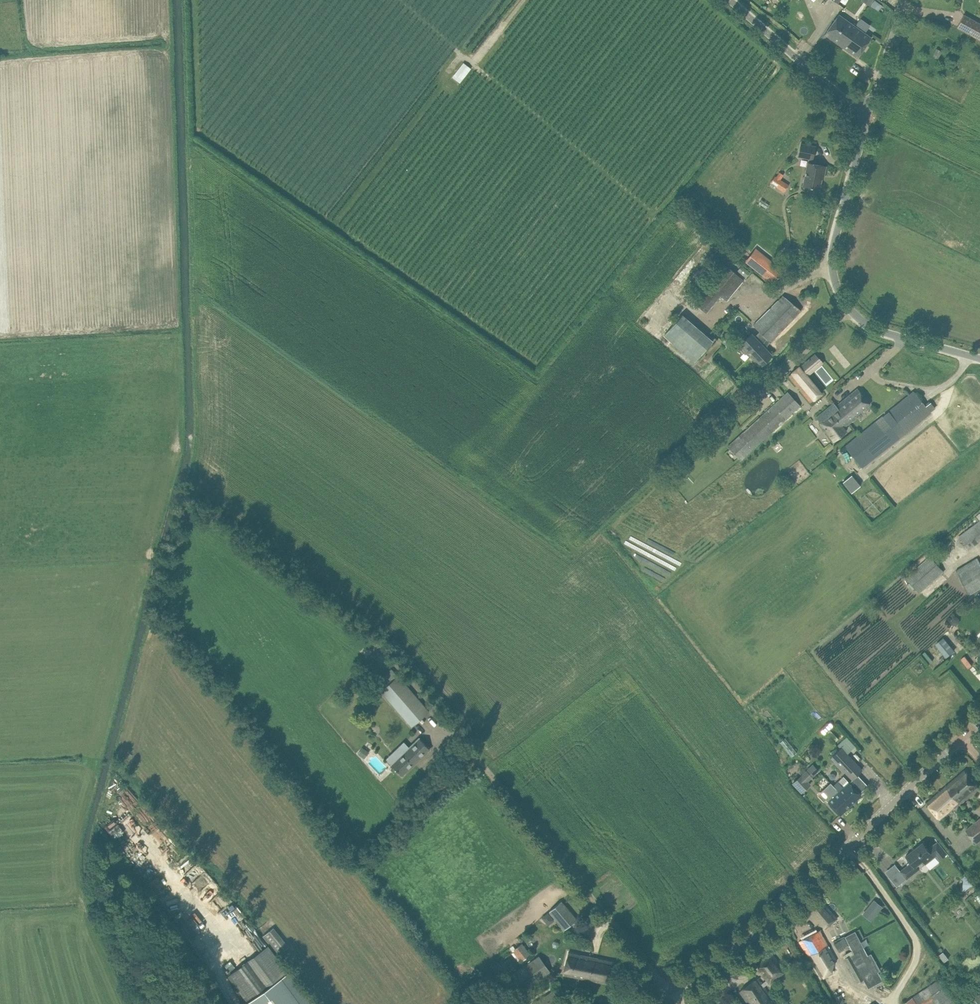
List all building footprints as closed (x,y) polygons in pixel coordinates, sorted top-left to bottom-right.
[(824,34),(840,45),(854,26),(838,14),(824,34)] [(956,28),(979,41),(979,25),(963,16),(956,28)] [(854,26),(840,45),(856,57),(870,38),(854,26)] [(462,61),(453,77),(462,83),(471,66),(462,61)] [(815,146),(801,143),(798,156),(809,158),(803,186),(819,189),(824,166),(815,164),(816,160),(813,159),(815,146)] [(774,176),(770,182),(778,187),(782,180),(780,179),(783,175),(778,172),(776,177),(774,176)] [(777,266),(776,268),(771,264),(772,263),(762,255),(758,261),(750,255),(745,262),(773,283),(786,266),(781,263),(778,267),(777,266)] [(744,280),(724,264),(695,299),(693,297),(691,300),(706,313),(721,295),(728,300),(744,280)] [(770,312),(756,326),(757,326),(763,333),(769,328),(769,329),(770,328),(769,327),(773,324),(773,325),(774,324),(780,330),(771,338),(773,341),(774,341),(778,345),(778,346),(779,347),(795,332),(797,333),(799,331),(797,329),(801,326),(797,323),(792,318),(791,320),(790,320),(788,322),(782,316),(784,314),(782,313),(779,310),(776,307),(772,311),(770,313),(770,312)] [(663,336),(694,363),(712,342),(682,314),(663,336)] [(737,344),(759,367),(773,354),(750,331),(737,344)] [(799,367),(789,375),(803,393),(811,402),(814,400),(822,394),(814,384),(807,376),(799,367)] [(836,406),(849,423),(856,417),(855,416),(870,404),(857,389),(837,406),(836,406)] [(727,446),(741,461),(801,406),(787,391),(786,392),(785,391),(776,398),(778,400),(727,446)] [(931,412),(914,392),(845,447),(861,467),(931,412)] [(844,428),(849,423),(836,406),(837,406),(834,403),(816,417),(834,440),(846,431),(844,428)] [(851,474),(842,481),(850,492),(860,485),(851,474)] [(969,549),(979,541),(979,513),(976,516),(979,520),(959,536),(969,549)] [(905,576),(920,593),(944,572),(930,555),(905,576)] [(969,595),(979,589),(979,562),(977,557),(956,570),(969,595)] [(936,644),(946,657),(954,650),(944,638),(936,644)] [(367,660),(360,666),(373,681),(380,675),(367,660)] [(380,690),(411,727),(429,711),(392,668),(374,683),(380,690)] [(846,737),(837,745),(840,748),(846,754),(855,746),(846,737)] [(419,738),(392,764),(402,775),(429,749),(419,738)] [(846,754),(840,748),(832,756),(853,779),(862,770),(846,754)] [(819,770),(813,764),(792,783),(801,793),(811,785),(808,781),(819,770)] [(965,770),(946,786),(960,804),(979,788),(965,770)] [(838,782),(833,786),(839,792),(838,792),(850,805),(861,795),(860,793),(867,786),(859,777),(851,785),(849,782),(844,776),(838,782)] [(960,804),(946,786),(927,803),(941,819),(960,804)] [(838,792),(828,802),(833,807),(840,815),(850,805),(838,792)] [(98,823),(105,825),(112,800),(105,798),(98,823)] [(975,822),(966,830),(976,843),(979,840),(979,828),(975,822)] [(108,833),(117,843),(126,835),(116,825),(108,833)] [(901,871),(891,879),(897,886),(907,879),(918,870),(920,869),(917,865),(924,861),(926,864),(936,856),(939,859),(948,853),(938,841),(929,848),(923,842),(906,855),(911,862),(901,870),(901,871)] [(964,891),(973,885),(966,875),(958,881),(964,891)] [(819,898),(807,909),(825,929),(837,918),(826,905),(819,898)] [(871,921),(883,907),(874,899),(861,913),(871,921)] [(549,911),(564,929),(577,919),(561,901),(549,911)] [(288,946),(273,927),(262,936),(277,955),(288,946)] [(807,955),(828,944),(820,930),(799,941),(807,955)] [(854,953),(844,959),(858,983),(863,980),(868,989),(883,980),(878,971),(880,970),(878,965),(871,969),(864,957),(867,955),(855,931),(845,937),(854,953)] [(844,938),(835,944),(840,953),(845,949),(844,948),(849,945),(844,938)] [(520,961),(529,955),(521,943),(512,950),(520,961)] [(828,944),(807,955),(821,978),(831,973),(827,964),(836,961),(828,944)] [(248,1001),(287,972),(269,946),(229,975),(248,1001)] [(591,957),(568,952),(564,974),(587,979),(591,957)] [(772,953),(754,967),(767,980),(762,984),(764,987),(769,983),(783,972),(779,966),(781,965),(772,953)] [(614,961),(591,957),(587,979),(610,984),(614,961)] [(544,975),(533,960),(505,980),(516,995),(544,975)] [(244,1003),(311,1003),(288,972),(244,1003)] [(739,991),(748,1003),(757,1003),(758,1003),(757,1002),(765,996),(764,994),(767,991),(764,987),(762,984),(758,978),(739,991)] [(937,979),(904,1003),(929,1003),(933,1000),(936,1003),(955,1003),(937,979)] [(767,991),(764,994),(765,996),(757,1002),(758,1003),(757,1003),(776,1003),(767,991)] [(535,1003),(558,1003),(560,1003),(554,993),(535,1003)]
